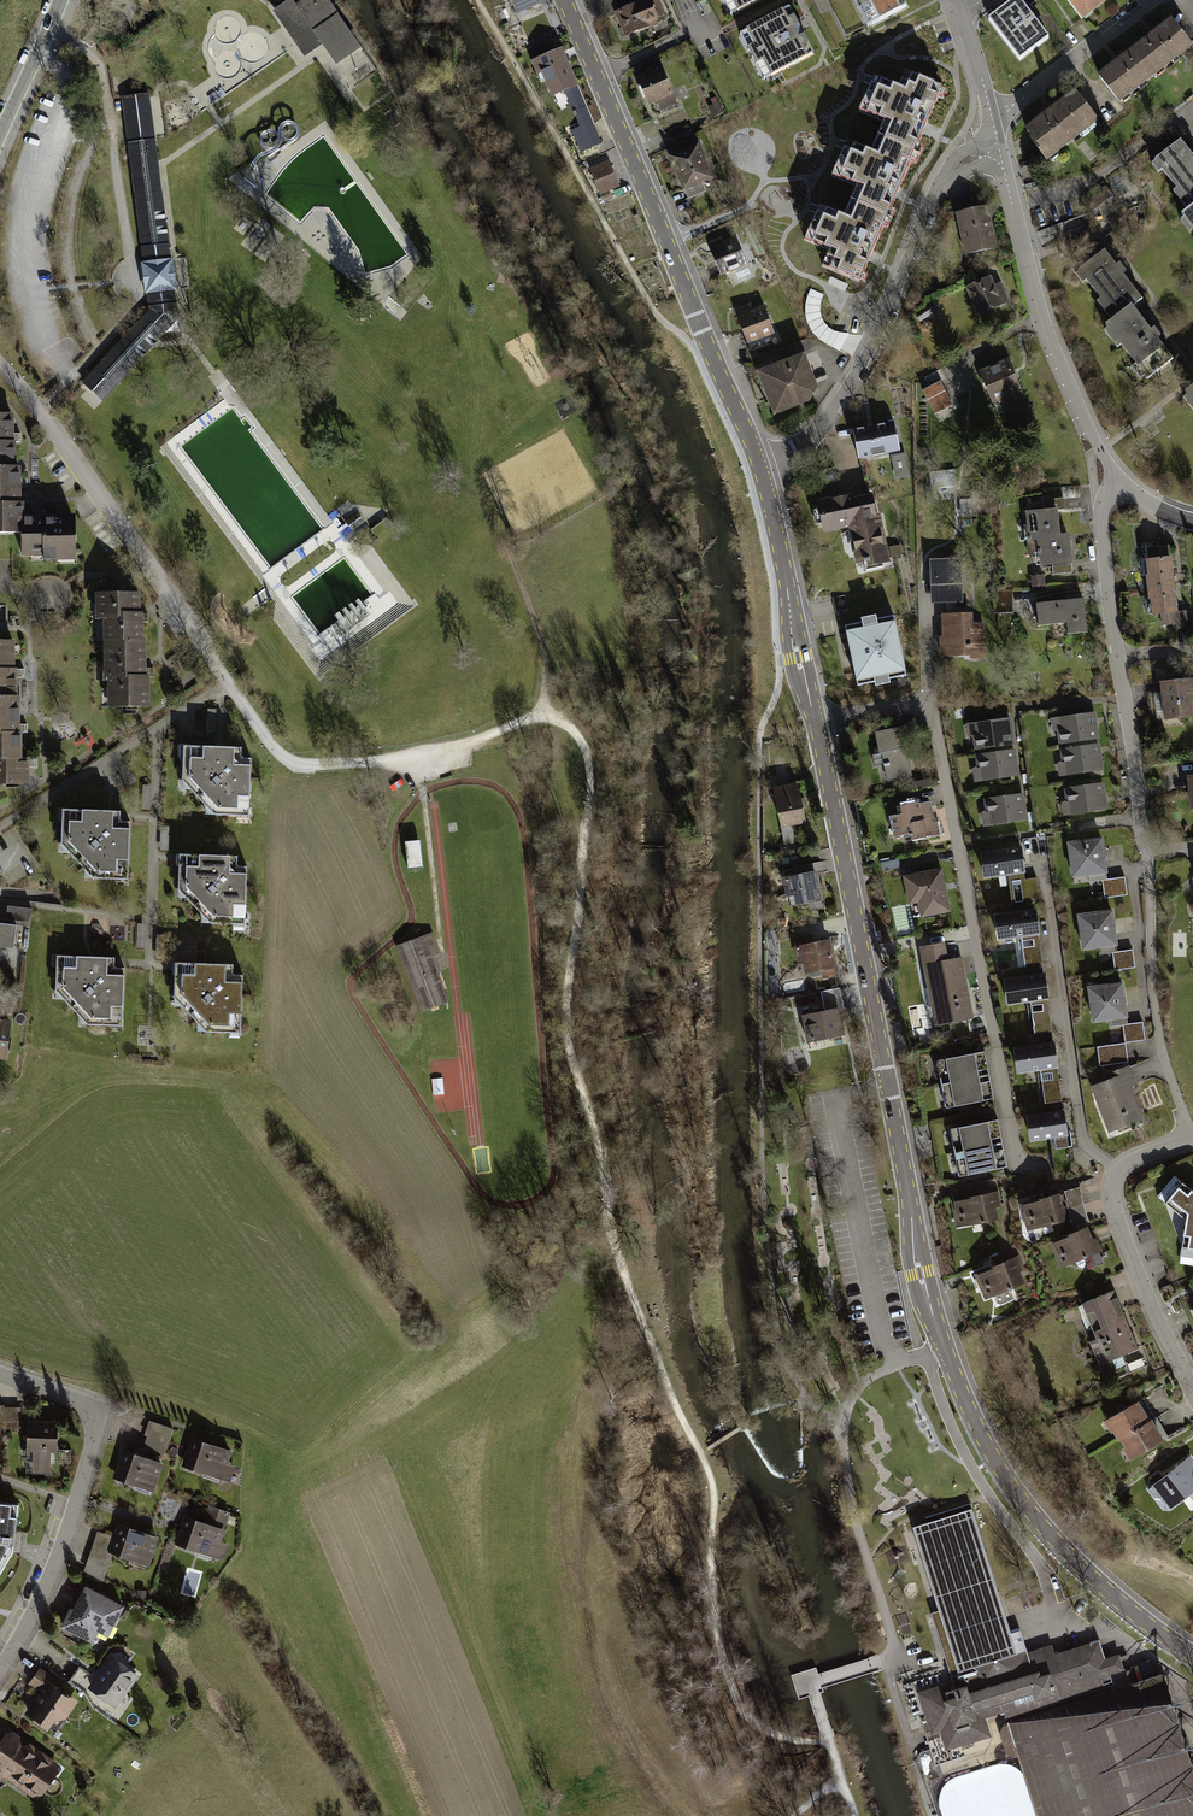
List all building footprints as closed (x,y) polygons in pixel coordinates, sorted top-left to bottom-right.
[(338,68),(363,53),(330,0),(301,0),(275,16),(304,61),(325,48),(338,68)] [(517,13),(540,4),(539,0),(511,0),(517,13)] [(609,10),(628,5),(627,0),(606,0),(609,10)] [(616,11),(625,36),(659,24),(651,0),(645,0),(616,11)] [(729,22),(771,0),(717,0),(729,22)] [(869,26),(905,8),(901,0),(856,0),(869,26)] [(1019,0),(1014,0),(996,14),(1004,24),(996,30),(1021,61),(1041,44),(1036,37),(1044,31),(1019,0)] [(1080,20),(1106,0),(1065,0),(1080,20)] [(812,53),(787,6),(738,32),(763,79),(812,53)] [(1120,61),(1100,76),(1121,104),(1192,49),(1172,22),(1153,36),(1120,61)] [(245,65),(268,51),(258,35),(215,61),(227,81),(247,68),(245,65)] [(562,47),(530,60),(536,75),(541,72),(551,96),(563,91),(577,127),(571,129),(580,153),(601,145),(562,47)] [(353,81),(368,76),(364,64),(333,74),(339,91),(354,86),(353,81)] [(661,67),(636,76),(647,106),(654,104),(657,111),(675,104),(661,67)] [(878,136),(914,151),(940,88),(905,73),(898,89),(878,80),(865,112),(885,121),(878,136)] [(1075,94),(1027,131),(1049,160),(1097,124),(1075,94)] [(148,312),(83,386),(105,406),(163,340),(162,329),(169,321),(169,314),(177,305),(155,96),(126,99),(148,312)] [(674,146),(695,136),(689,125),(669,135),(674,146)] [(850,201),(887,216),(914,151),(878,136),(872,152),(851,144),(837,177),(857,185),(850,201)] [(1177,215),(1185,226),(1189,223),(1192,228),(1192,155),(1182,140),(1151,163),(1157,171),(1162,168),(1176,188),(1173,190),(1186,208),(1177,215)] [(697,144),(672,154),(667,157),(682,192),(685,191),(688,198),(707,190),(704,183),(712,179),(697,144)] [(607,161),(589,168),(599,193),(617,186),(607,161)] [(822,264),(860,280),(887,216),(850,201),(844,216),(823,208),(810,239),(829,247),(822,264)] [(986,206),(958,213),(967,254),(995,247),(986,206)] [(721,237),(708,242),(722,276),(735,271),(738,279),(749,275),(745,265),(748,264),(737,238),(724,243),(721,237)] [(1103,250),(1075,271),(1083,282),(1086,279),(1099,295),(1094,299),(1109,319),(1103,323),(1106,327),(1103,330),(1116,347),(1120,343),(1136,363),(1129,368),(1137,379),(1143,374),(1146,378),(1172,359),(1156,339),(1160,336),(1156,330),(1154,327),(1150,330),(1131,305),(1141,298),(1121,272),(1125,269),(1122,265),(1120,262),(1115,265),(1103,250)] [(990,275),(970,284),(966,286),(979,315),(1010,302),(1001,281),(994,284),(990,275)] [(749,306),(737,310),(748,342),(773,333),(764,306),(751,311),(749,306)] [(804,351),(758,369),(774,414),(809,401),(818,386),(804,351)] [(1008,360),(982,370),(998,409),(1024,398),(1008,360)] [(940,382),(924,390),(934,412),(950,405),(940,382)] [(1186,389),(1188,392),(1184,395),(1192,408),(1192,384),(1186,389)] [(0,413),(0,536),(19,535),(20,562),(78,560),(77,513),(54,514),(21,515),(20,500),(20,496),(19,453),(17,413),(0,413)] [(895,421),(854,428),(862,476),(883,473),(880,455),(900,451),(895,421)] [(907,453),(893,455),(897,480),(911,478),(907,453)] [(852,494),(818,501),(824,530),(849,525),(857,562),(863,561),(864,563),(870,562),(870,559),(874,559),(874,562),(887,560),(879,519),(875,520),(870,496),(853,499),(852,494)] [(1060,534),(1058,506),(1027,509),(1029,536),(1037,535),(1060,534)] [(1070,533),(1060,534),(1037,535),(1039,564),(1072,562),(1070,533)] [(891,558),(902,556),(900,545),(889,547),(891,558)] [(1172,584),(1168,547),(1148,549),(1149,559),(1148,559),(1150,574),(1147,575),(1149,587),(1172,584)] [(931,559),(932,603),(963,602),(963,558),(931,559)] [(1162,623),(1177,622),(1177,627),(1187,626),(1185,611),(1176,612),(1172,584),(1149,587),(1150,599),(1153,599),(1154,614),(1161,613),(1162,623)] [(146,591),(100,594),(107,709),(154,706),(151,670),(148,622),(146,591)] [(1083,599),(1046,602),(1042,603),(1042,607),(1036,608),(1038,626),(1065,624),(1066,635),(1087,633),(1083,599)] [(972,611),(945,612),(946,635),(942,636),(943,656),(962,655),(962,659),(984,658),(982,622),(973,623),(972,611)] [(845,626),(858,685),(875,682),(874,676),(888,673),(889,679),(906,675),(893,616),(876,619),(877,625),(863,628),(862,622),(845,626)] [(0,638),(0,783),(19,782),(19,762),(18,725),(15,671),(14,637),(0,638)] [(1161,684),(1164,721),(1192,719),(1192,714),(1191,694),(1192,694),(1192,681),(1161,684)] [(1097,714),(1054,719),(1055,732),(1060,732),(1062,744),(1100,740),(1097,714)] [(1010,717),(967,722),(969,736),(973,735),(975,748),(1013,743),(1010,717)] [(904,726),(879,731),(883,750),(881,751),(881,752),(873,754),(875,766),(883,764),(884,766),(886,766),(889,781),(912,776),(907,748),(909,748),(904,726)] [(238,746),(178,743),(178,776),(214,816),(246,818),(248,756),(238,756),(238,746)] [(1100,746),(1062,750),(1064,763),(1058,764),(1060,775),(1103,770),(1100,746)] [(1014,750),(977,754),(978,767),(973,768),(975,779),(1017,774),(1014,750)] [(798,782),(773,787),(785,842),(797,840),(794,824),(806,822),(798,782)] [(1104,785),(1067,789),(1069,802),(1063,803),(1065,815),(1107,809),(1104,785)] [(1024,794),(987,799),(988,812),(983,812),(984,824),(1027,819),(1024,794)] [(919,802),(899,806),(901,814),(891,816),(895,838),(911,835),(913,841),(939,835),(936,819),(931,820),(928,803),(919,804),(919,802)] [(117,810),(57,808),(56,846),(89,877),(124,879),(126,820),(115,819),(117,810)] [(1100,836),(1064,841),(1069,877),(1105,872),(1100,836)] [(420,840),(405,841),(408,869),(423,867),(420,840)] [(1019,846),(978,853),(982,878),(1023,872),(1019,846)] [(234,855),(176,852),(176,889),(207,924),(242,927),(244,866),(233,865),(234,855)] [(884,873),(902,869),(900,860),(882,863),(884,873)] [(942,868),(907,874),(904,875),(909,903),(917,902),(919,914),(949,908),(942,868)] [(816,871),(784,876),(788,898),(794,897),(796,905),(821,901),(816,871)] [(1122,877),(1100,880),(1102,897),(1125,894),(1122,877)] [(1034,878),(1018,880),(1021,900),(1037,898),(1034,878)] [(0,922),(0,948),(12,949),(15,920),(28,922),(30,908),(5,905),(3,923),(0,922)] [(1034,908),(993,915),(997,940),(1038,934),(1034,908)] [(1111,909),(1075,914),(1080,950),(1116,945),(1111,909)] [(423,936),(437,974),(442,972),(435,954),(439,953),(432,932),(423,936)] [(437,974),(423,936),(397,945),(421,1011),(447,1001),(437,974)] [(827,939),(792,945),(795,964),(800,963),(802,973),(832,967),(827,939)] [(942,944),(922,948),(926,967),(930,966),(933,987),(926,988),(929,1005),(943,1002),(947,1022),(971,1017),(960,959),(945,961),(942,944)] [(1037,946),(1022,948),(1024,966),(1040,964),(1037,946)] [(1130,950),(1110,952),(1113,970),(1133,967),(1130,950)] [(112,957),(53,954),(50,993),(82,1024),(118,1026),(121,967),(111,967),(112,957)] [(230,964),(176,964),(174,996),(203,1032),(236,1034),(240,974),(230,974),(230,964)] [(1042,973),(1001,979),(1005,1005),(1046,998),(1042,973)] [(1121,981),(1085,986),(1090,1022),(1126,1017),(1121,981)] [(838,1007),(802,1014),(806,1040),(842,1034),(838,1007)] [(1047,1010),(1030,1012),(1033,1034),(1050,1032),(1047,1010)] [(9,1060),(13,1020),(0,1019),(0,1059),(9,1060)] [(1140,1022),(1120,1025),(1123,1042),(1143,1040),(1140,1022)] [(1052,1042),(1011,1048),(1015,1073),(1056,1067),(1052,1042)] [(1123,1043),(1095,1047),(1097,1065),(1125,1062),(1123,1043)] [(984,1052),(937,1061),(942,1084),(979,1077),(977,1071),(987,1069),(984,1052)] [(1109,1079),(1091,1085),(1106,1129),(1139,1117),(1129,1087),(1134,1085),(1127,1065),(1106,1072),(1109,1079)] [(979,1077),(942,1084),(946,1108),(994,1099),(990,1081),(980,1083),(979,1077)] [(1056,1079),(1040,1081),(1043,1103),(1060,1101),(1056,1079)] [(1062,1110),(1024,1116),(1028,1141),(1066,1135),(1062,1110)] [(998,1121),(951,1130),(956,1153),(993,1146),(991,1140),(1001,1138),(998,1121)] [(993,1146),(956,1153),(960,1177),(1008,1167),(1004,1150),(994,1152),(993,1146)] [(1160,1197),(1185,1221),(1179,1256),(1190,1258),(1192,1259),(1192,1192),(1174,1178),(1167,1188),(1160,1197)] [(1080,1186),(1065,1191),(1065,1194),(1067,1198),(1065,1199),(1067,1205),(1072,1225),(1088,1220),(1082,1196),(1083,1195),(1080,1186)] [(997,1194),(956,1201),(958,1214),(961,1213),(962,1216),(964,1216),(965,1223),(997,1217),(995,1207),(999,1206),(997,1194)] [(1065,1194),(1025,1205),(1028,1216),(1031,1216),(1032,1218),(1034,1218),(1036,1225),(1052,1221),(1053,1222),(1053,1220),(1066,1217),(1063,1206),(1067,1205),(1065,1199),(1067,1198),(1065,1194)] [(1086,1229),(1054,1243),(1060,1254),(1062,1253),(1063,1256),(1065,1255),(1068,1262),(1074,1259),(1078,1266),(1080,1268),(1082,1268),(1084,1267),(1085,1265),(1085,1263),(1083,1256),(1091,1252),(1097,1266),(1103,1263),(1093,1239),(1091,1240),(1086,1229)] [(1016,1257),(972,1274),(982,1300),(993,1296),(996,1305),(1014,1298),(1011,1288),(1026,1283),(1016,1257)] [(1114,1290),(1082,1304),(1107,1362),(1100,1365),(1107,1382),(1146,1366),(1114,1290)] [(1122,1437),(1148,1422),(1137,1402),(1108,1419),(1119,1439),(1122,1437)] [(0,1404),(0,1429),(23,1429),(23,1405),(0,1404)] [(57,1422),(28,1421),(28,1451),(34,1451),(34,1474),(52,1474),(52,1453),(57,1453),(57,1422)] [(1148,1422),(1122,1437),(1133,1457),(1161,1440),(1150,1421),(1148,1422)] [(238,1452),(201,1441),(192,1473),(228,1484),(238,1452)] [(122,1481),(159,1493),(169,1463),(132,1451),(122,1481)] [(1167,1499),(1172,1505),(1192,1489),(1192,1479),(1181,1463),(1147,1489),(1154,1497),(1167,1499)] [(14,1550),(14,1542),(18,1506),(0,1504),(0,1572),(14,1550)] [(975,1668),(1026,1652),(1020,1631),(1010,1634),(971,1510),(914,1528),(946,1631),(937,1634),(954,1685),(954,1687),(979,1679),(975,1668)] [(116,1556),(158,1570),(170,1534),(127,1521),(116,1556)] [(185,1549),(224,1562),(233,1533),(194,1521),(185,1549)] [(69,1627),(111,1649),(132,1607),(90,1586),(69,1627)] [(1083,1650),(1082,1646),(1059,1653),(1058,1651),(1050,1654),(1048,1650),(1028,1657),(1026,1652),(975,1668),(979,1679),(954,1687),(954,1685),(922,1695),(933,1730),(942,1727),(948,1745),(985,1733),(980,1715),(1000,1709),(1002,1715),(1004,1714),(1057,1698),(1054,1688),(1061,1685),(1062,1689),(1091,1680),(1090,1676),(1101,1673),(1104,1683),(1106,1682),(1111,1680),(1109,1674),(1104,1658),(1099,1639),(1090,1642),(1092,1647),(1083,1650)] [(1104,1658),(1109,1674),(1125,1669),(1119,1653),(1104,1658)] [(96,1693),(128,1718),(155,1684),(123,1659),(96,1693)] [(1057,1698),(1004,1714),(1006,1718),(1107,1687),(1106,1682),(1104,1683),(1101,1673),(1090,1676),(1091,1680),(1062,1689),(1061,1685),(1054,1688),(1057,1698)] [(1008,1722),(1038,1815),(1192,1815),(1192,1770),(1162,1673),(1008,1722)] [(60,1738),(86,1705),(56,1682),(30,1714),(60,1738)] [(9,1733),(0,1748),(0,1784),(43,1810),(68,1769),(9,1733)]
